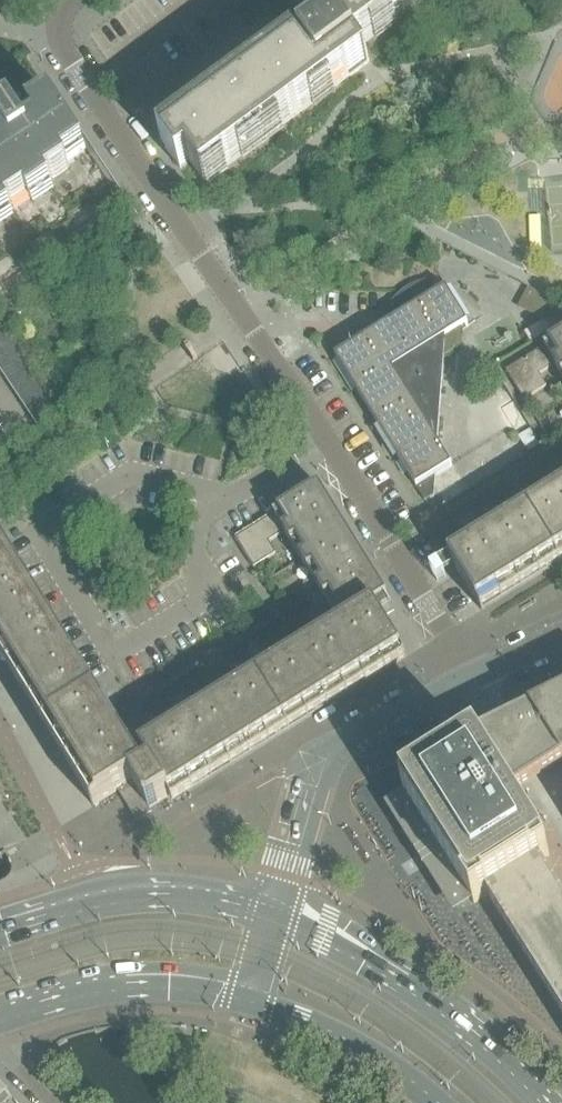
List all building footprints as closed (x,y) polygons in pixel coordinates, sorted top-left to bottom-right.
[(338,85),(368,64),(369,62),(359,48),(329,6),(325,0),(310,0),(281,21),(297,42),(161,142),(166,148),(165,148),(181,169),(182,169),(180,167),(189,161),(205,183),(338,85)] [(424,0),(325,0),(329,6),(359,48),(424,0)] [(90,156),(50,95),(43,100),(39,94),(24,104),(37,125),(27,132),(13,111),(0,120),(0,128),(11,144),(0,151),(0,260),(8,254),(17,248),(28,241),(39,234),(49,227),(59,221),(69,214),(79,207),(89,200),(99,194),(110,186),(90,156)] [(115,219),(99,194),(89,200),(106,225),(115,219)] [(106,225),(89,200),(79,207),(96,232),(106,225)] [(96,232),(79,207),(69,214),(86,239),(96,232)] [(86,239),(69,214),(59,221),(75,246),(86,239)] [(75,246),(59,221),(49,227),(65,252),(75,246)] [(542,254),(541,222),(529,223),(530,255),(542,254)] [(65,252),(49,227),(39,234),(55,259),(65,252)] [(34,273),(17,248),(8,254),(25,279),(34,273)] [(8,254),(0,260),(0,266),(14,287),(25,279),(8,254)] [(0,266),(0,286),(5,293),(14,287),(0,266)] [(438,443),(445,358),(450,354),(455,350),(457,348),(459,342),(460,335),(460,330),(468,325),(446,289),(438,293),(439,282),(439,281),(435,281),(431,281),(421,283),(412,286),(404,291),(397,298),(391,305),(386,314),(383,323),(382,333),(368,342),(366,339),(336,357),(425,502),(433,497),(434,498),(436,477),(452,467),(438,443)] [(510,356),(552,330),(546,320),(504,346),(510,356)] [(9,338),(0,326),(0,344),(9,338)] [(549,345),(506,372),(524,401),(534,395),(546,387),(539,375),(555,366),(561,376),(561,377),(561,337),(549,345)] [(16,350),(9,338),(0,344),(0,360),(16,350)] [(23,360),(16,350),(0,360),(0,371),(2,374),(23,360)] [(10,386),(31,372),(23,360),(2,374),(10,386)] [(17,397),(39,383),(31,372),(10,386),(17,397)] [(25,409),(46,395),(39,383),(17,397),(25,409)] [(32,419),(53,405),(46,395),(25,409),(32,419)] [(40,430),(61,416),(53,405),(32,419),(40,430)] [(541,447),(531,430),(519,438),(529,455),(541,447)] [(211,779),(366,683),(406,658),(382,618),(393,610),(386,599),(388,598),(320,487),(236,539),(254,569),(276,555),(269,543),(285,533),(346,632),(131,765),(96,709),(8,565),(14,561),(0,538),(0,654),(94,806),(124,788),(140,815),(149,809),(169,797),(173,802),(211,779)] [(552,505),(533,517),(512,530),(493,541),(475,553),(474,553),(473,554),(454,566),(443,572),(439,565),(430,570),(438,583),(446,577),(457,571),(482,611),(484,610),(503,598),(521,587),(540,575),(561,562),(561,561),(561,498),(552,505)] [(541,862),(550,856),(512,796),(561,764),(561,695),(544,704),(530,711),(475,738),(409,771),(418,785),(412,788),(412,787),(404,792),(407,798),(394,807),(456,907),(470,898),(474,904),(483,899),(482,898),(487,895),(561,1013),(561,896),(541,862)] [(0,1090),(0,1102),(13,1102),(0,1090)]
